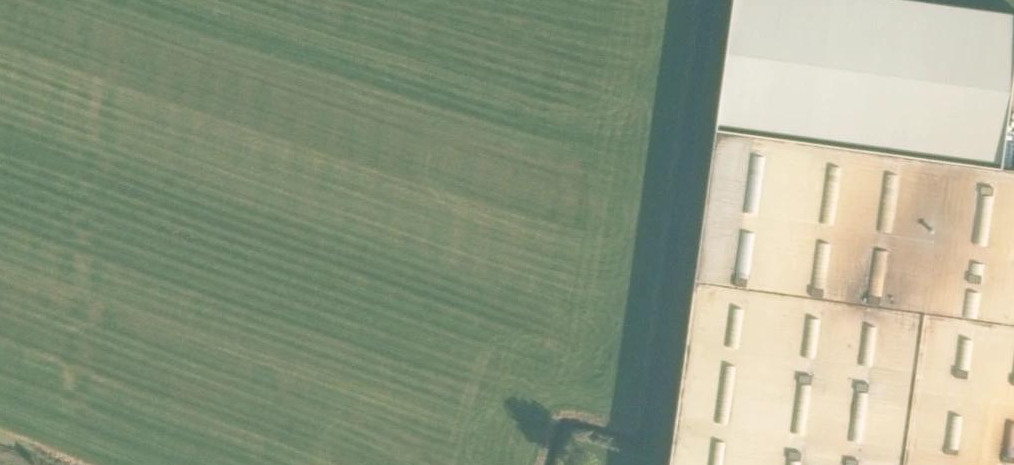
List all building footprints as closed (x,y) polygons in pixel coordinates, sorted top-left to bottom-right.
[(1000,168),(1013,68),(1013,15),(907,0),(732,0),(668,464),(1013,464),(1013,170),(1000,168)]
